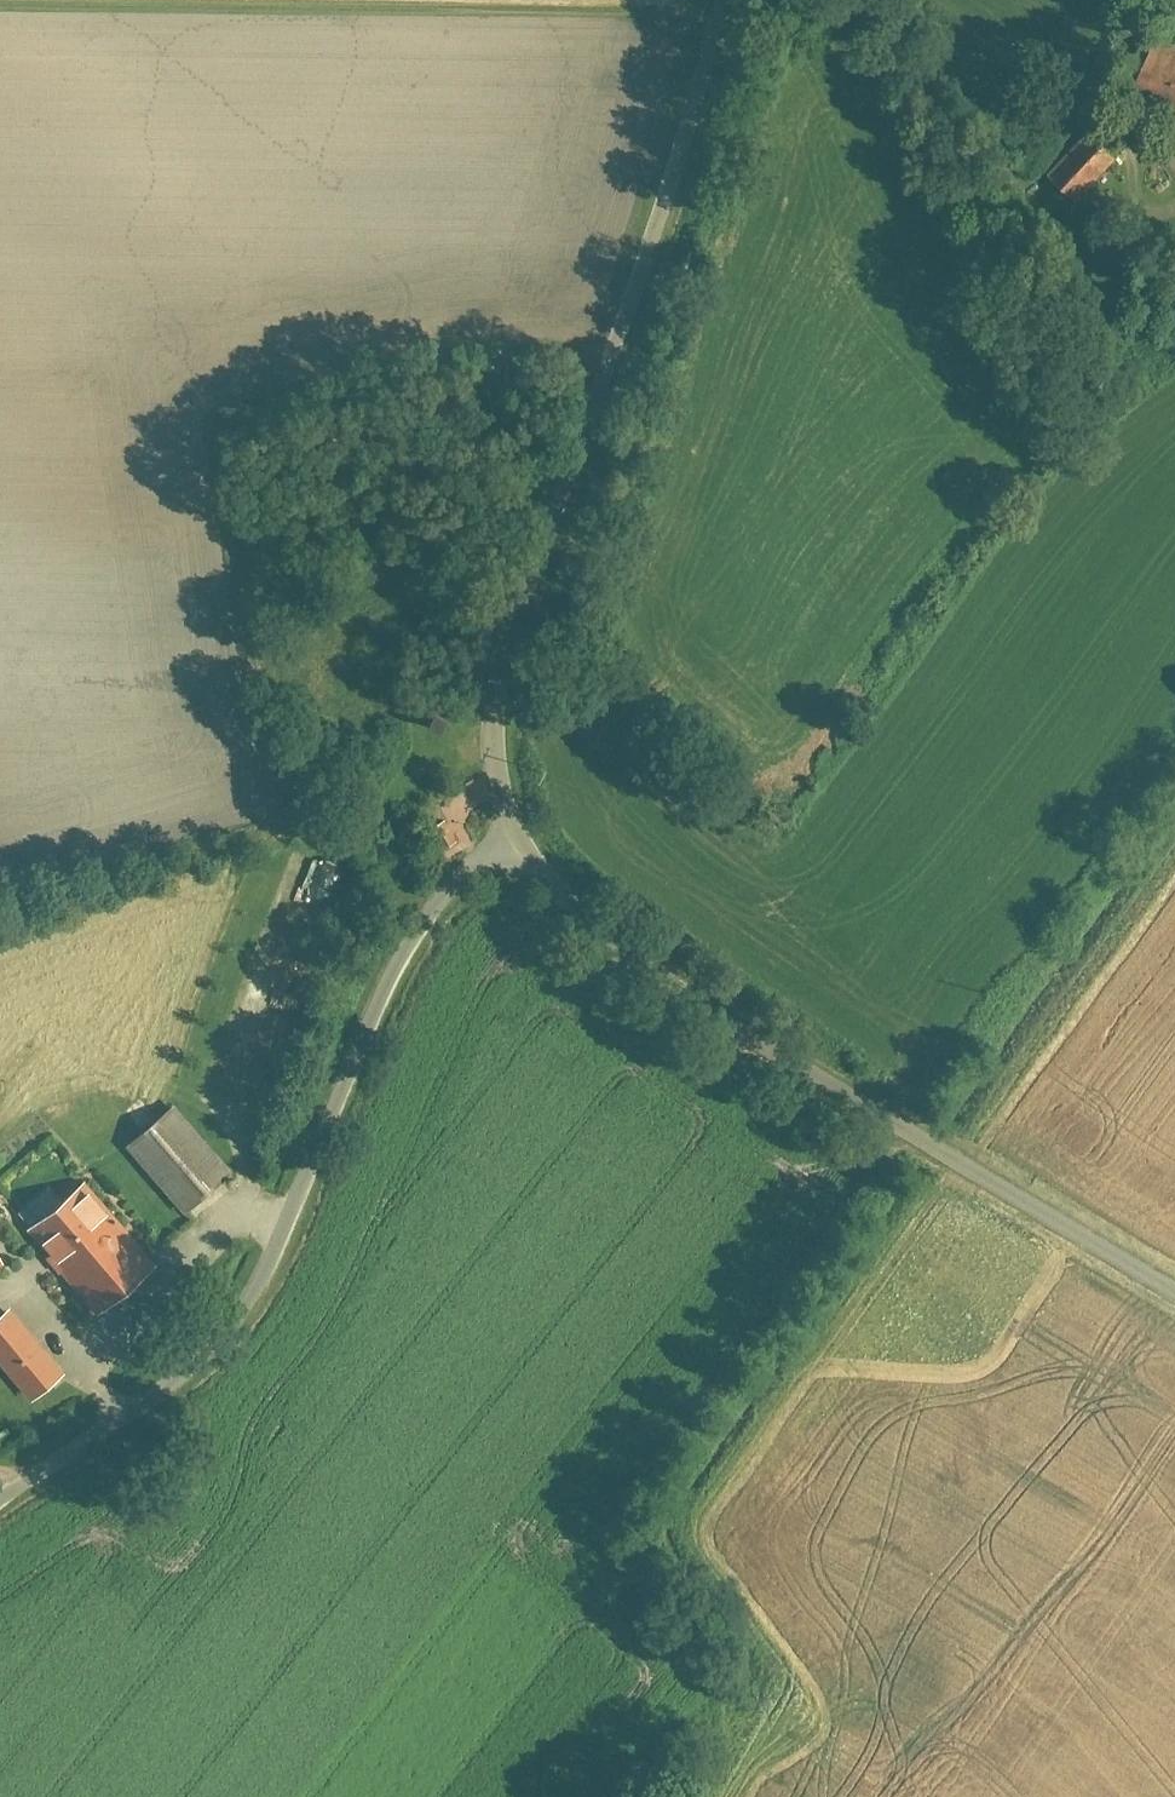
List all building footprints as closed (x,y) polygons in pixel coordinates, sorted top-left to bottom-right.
[(1121,118),(1174,140),(1174,45),(1155,37),(1121,118)] [(1043,189),(1077,215),(1120,160),(1086,134),(1043,189)] [(448,722),(436,715),(428,728),(440,735),(444,729),(448,722)] [(178,1104),(128,1147),(189,1219),(239,1176),(178,1104)] [(89,1182),(29,1232),(96,1313),(156,1263),(89,1182)] [(0,1322),(0,1368),(31,1406),(68,1376),(15,1310),(0,1322)]
